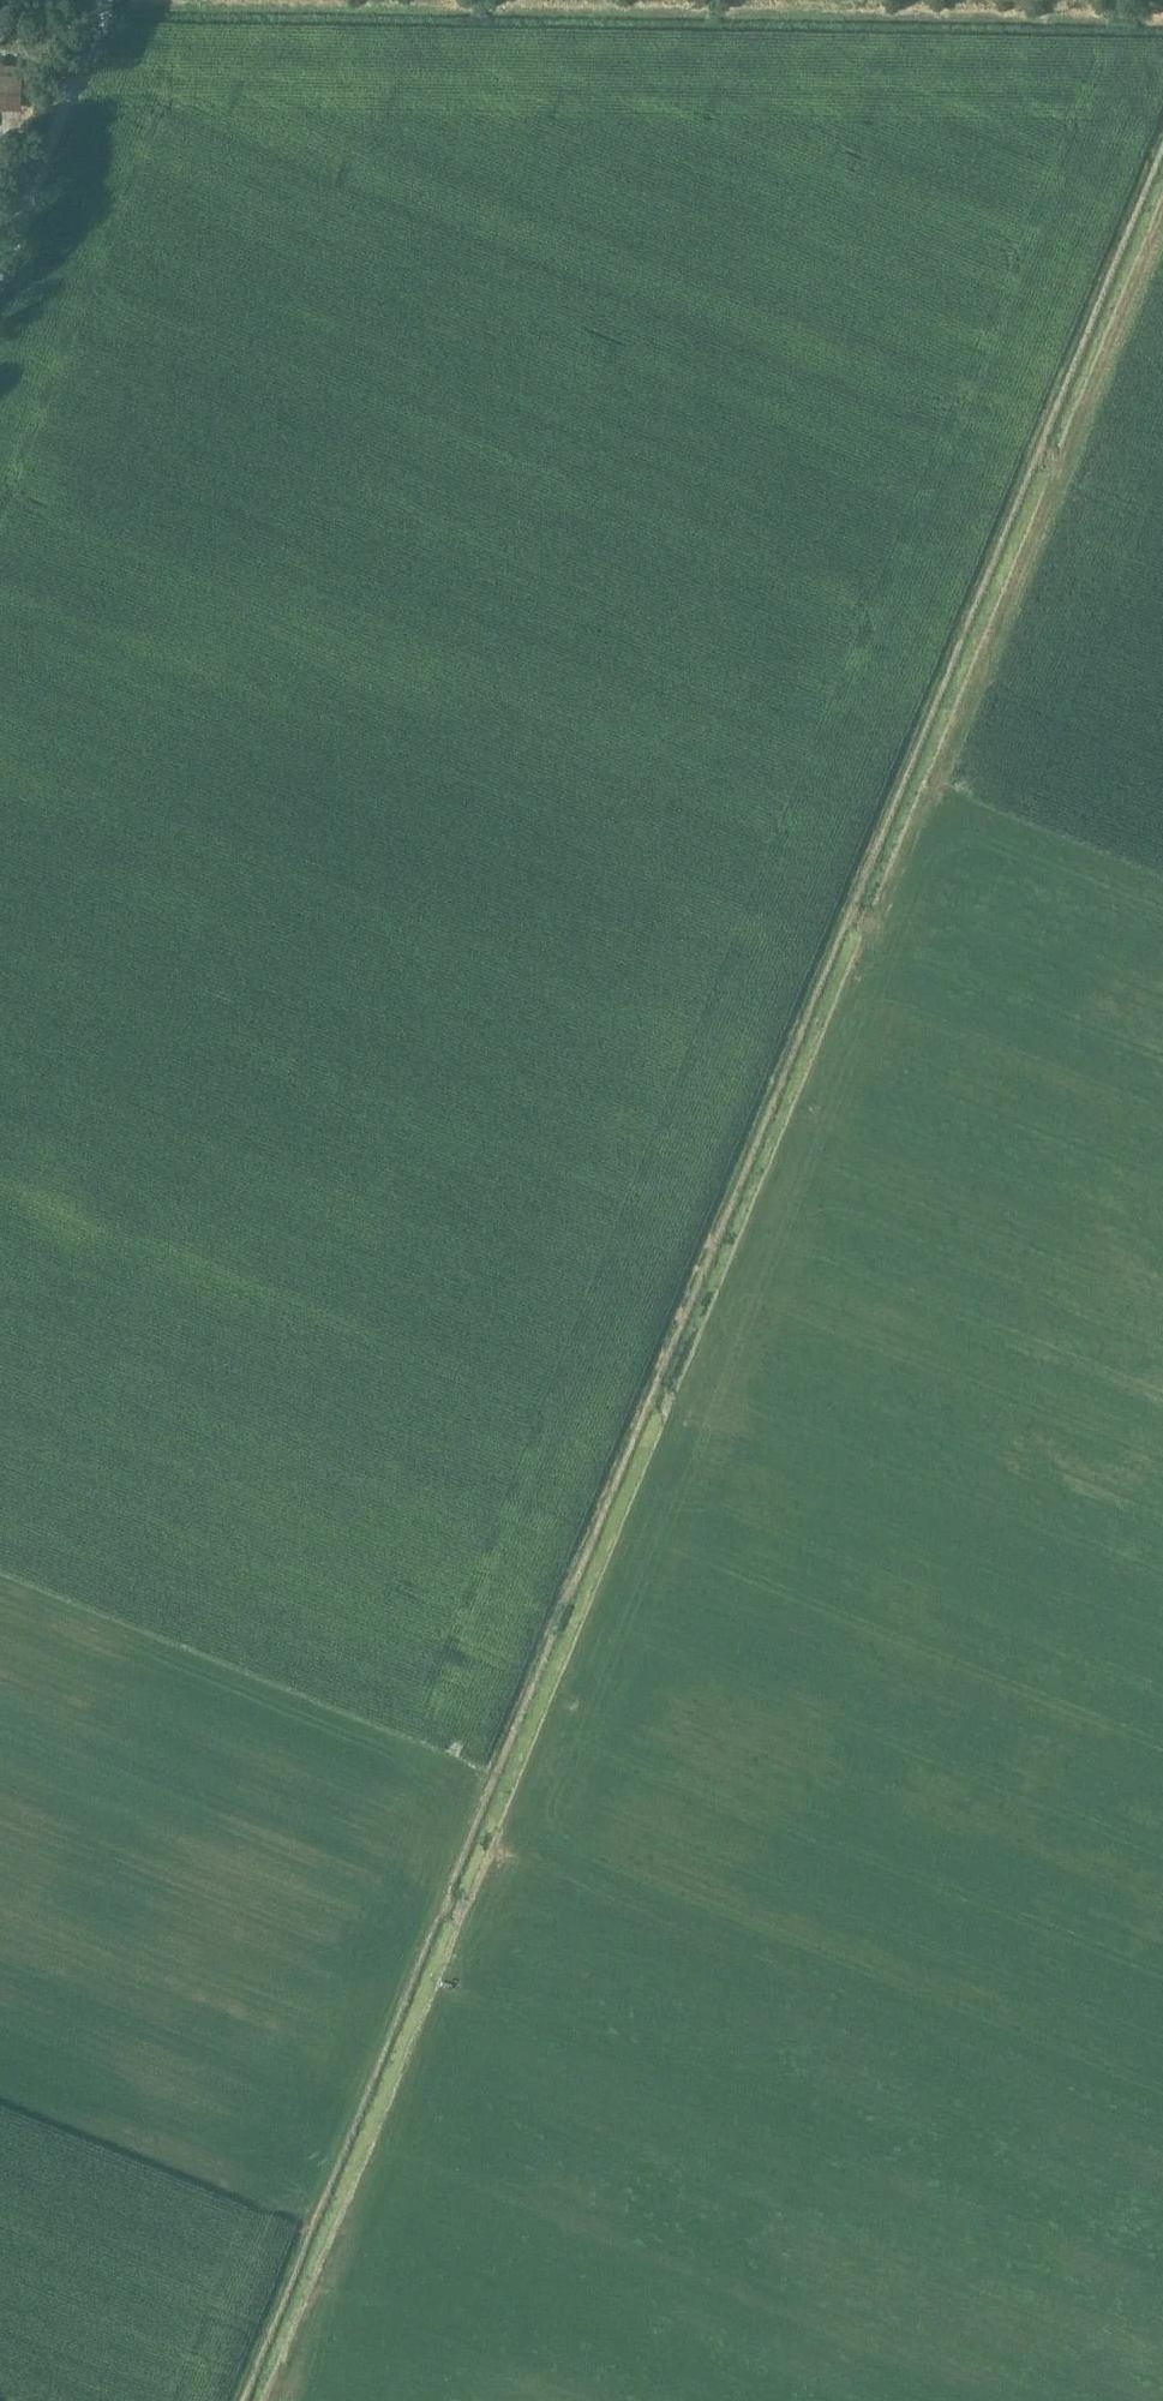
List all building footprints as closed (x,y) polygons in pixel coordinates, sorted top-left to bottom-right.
[(0,45),(0,111),(20,112),(22,45),(0,45)]
